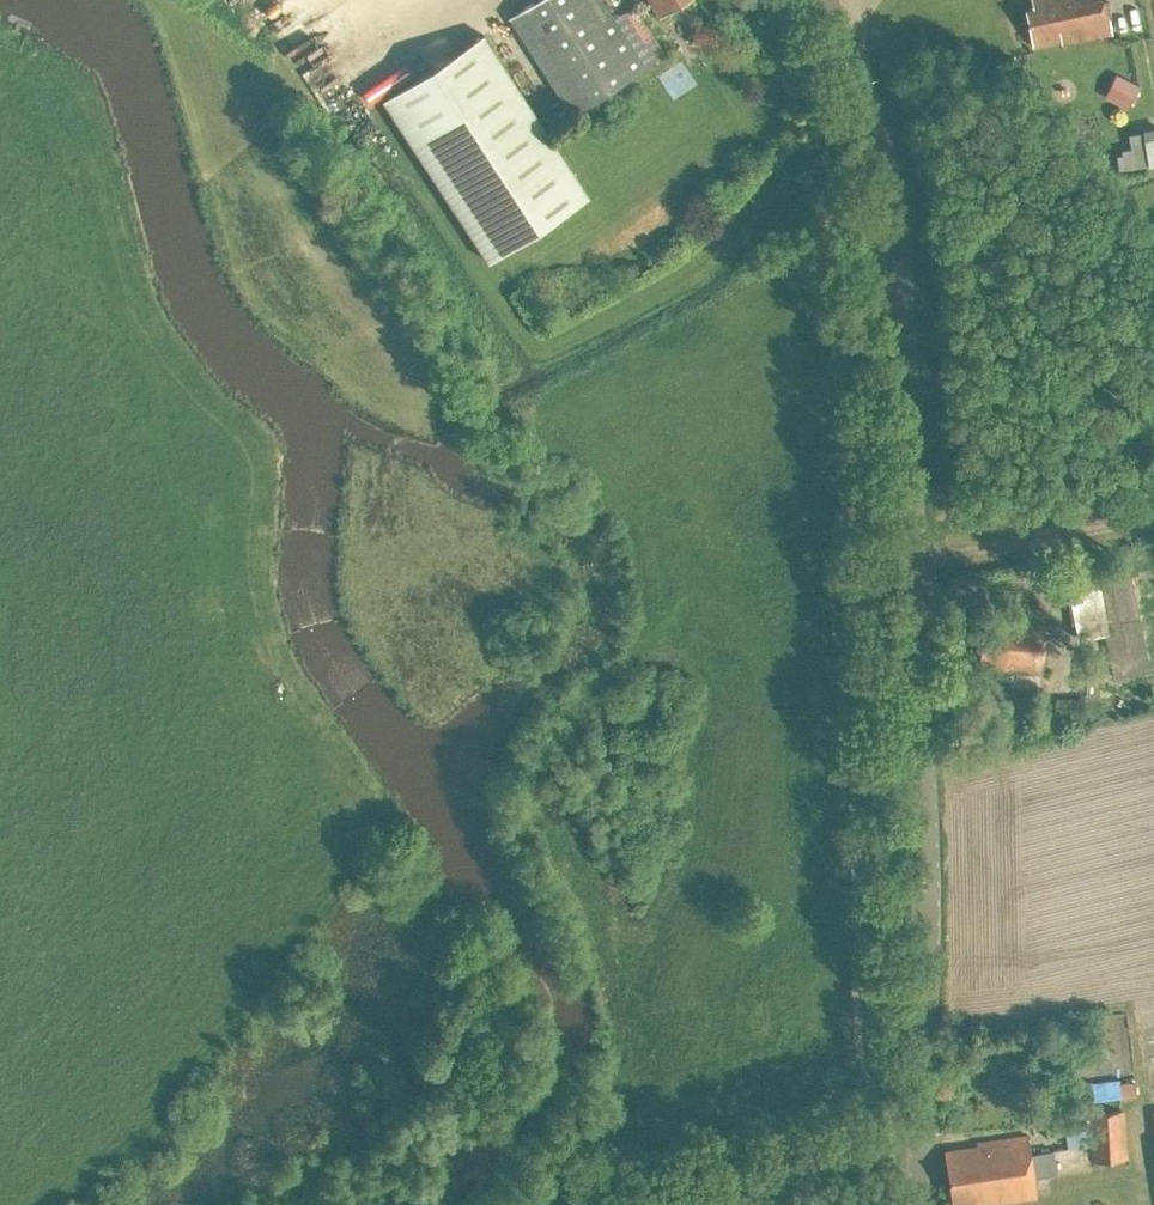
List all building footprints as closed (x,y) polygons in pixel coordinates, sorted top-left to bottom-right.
[(510,19),(574,115),(647,67),(602,0),(538,0),(510,19)] [(662,20),(692,0),(649,0),(662,20)] [(1026,10),(1032,45),(1060,39),(1061,45),(1113,35),(1107,0),(1031,0),(1033,8),(1026,10)] [(722,29),(696,22),(690,45),(717,51),(722,29)] [(485,35),(384,101),(490,262),(590,196),(485,35)] [(1126,107),(1137,83),(1111,72),(1101,97),(1126,107)] [(1153,163),(1153,125),(1124,132),(1127,146),(1116,149),(1122,171),(1153,163)] [(1095,587),(1114,679),(1150,671),(1127,556),(1067,569),(1071,592),(1095,587)] [(1044,619),(991,616),(990,629),(981,629),(979,661),(1005,663),(1005,668),(1010,668),(1009,685),(1039,687),(1041,670),(1044,619)] [(1091,1080),(1093,1099),(1136,1094),(1134,1081),(1119,1083),(1118,1077),(1091,1080)] [(1125,1113),(1091,1115),(1094,1161),(1128,1159),(1125,1113)] [(1062,1130),(1063,1146),(1090,1144),(1089,1128),(1062,1130)] [(944,1149),(953,1204),(977,1204),(976,1203),(1037,1194),(1035,1177),(1059,1173),(1055,1151),(1031,1155),(1028,1133),(976,1141),(976,1144),(944,1149)]
